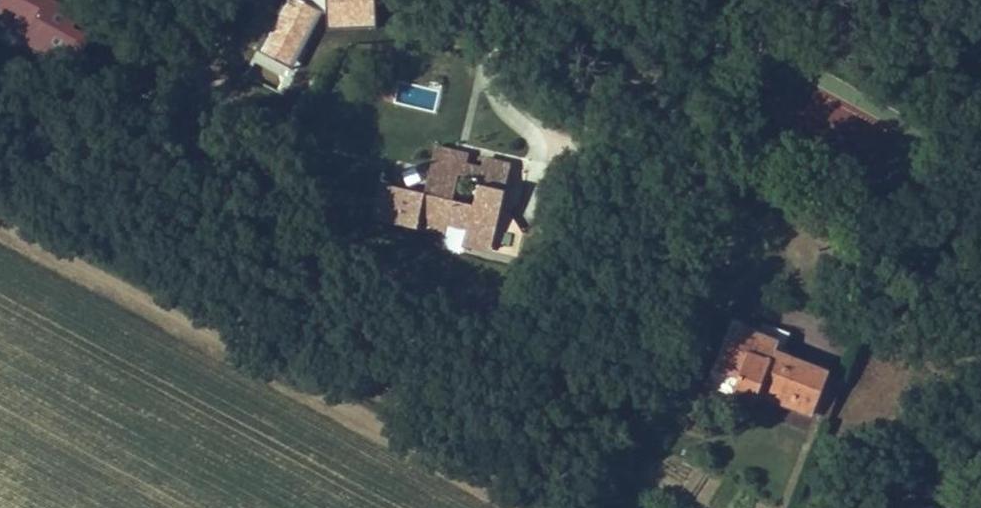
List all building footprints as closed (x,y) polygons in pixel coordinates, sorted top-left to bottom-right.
[(28,29),(22,40),(40,50),(35,59),(58,71),(67,53),(82,61),(95,38),(77,28),(84,14),(63,2),(56,15),(47,10),(50,4),(43,0),(0,0),(0,14),(28,29)] [(443,229),(445,221),(470,227),(467,244),(488,249),(506,162),(484,157),(482,166),(466,163),(468,154),(452,151),(446,178),(428,175),(424,196),(381,187),(374,218),(416,227),(417,223),(443,229)] [(500,218),(491,249),(517,256),(526,225),(500,218)] [(812,415),(829,372),(777,352),(781,341),(737,324),(720,369),(742,377),(735,395),(759,404),(763,396),(812,415)]
